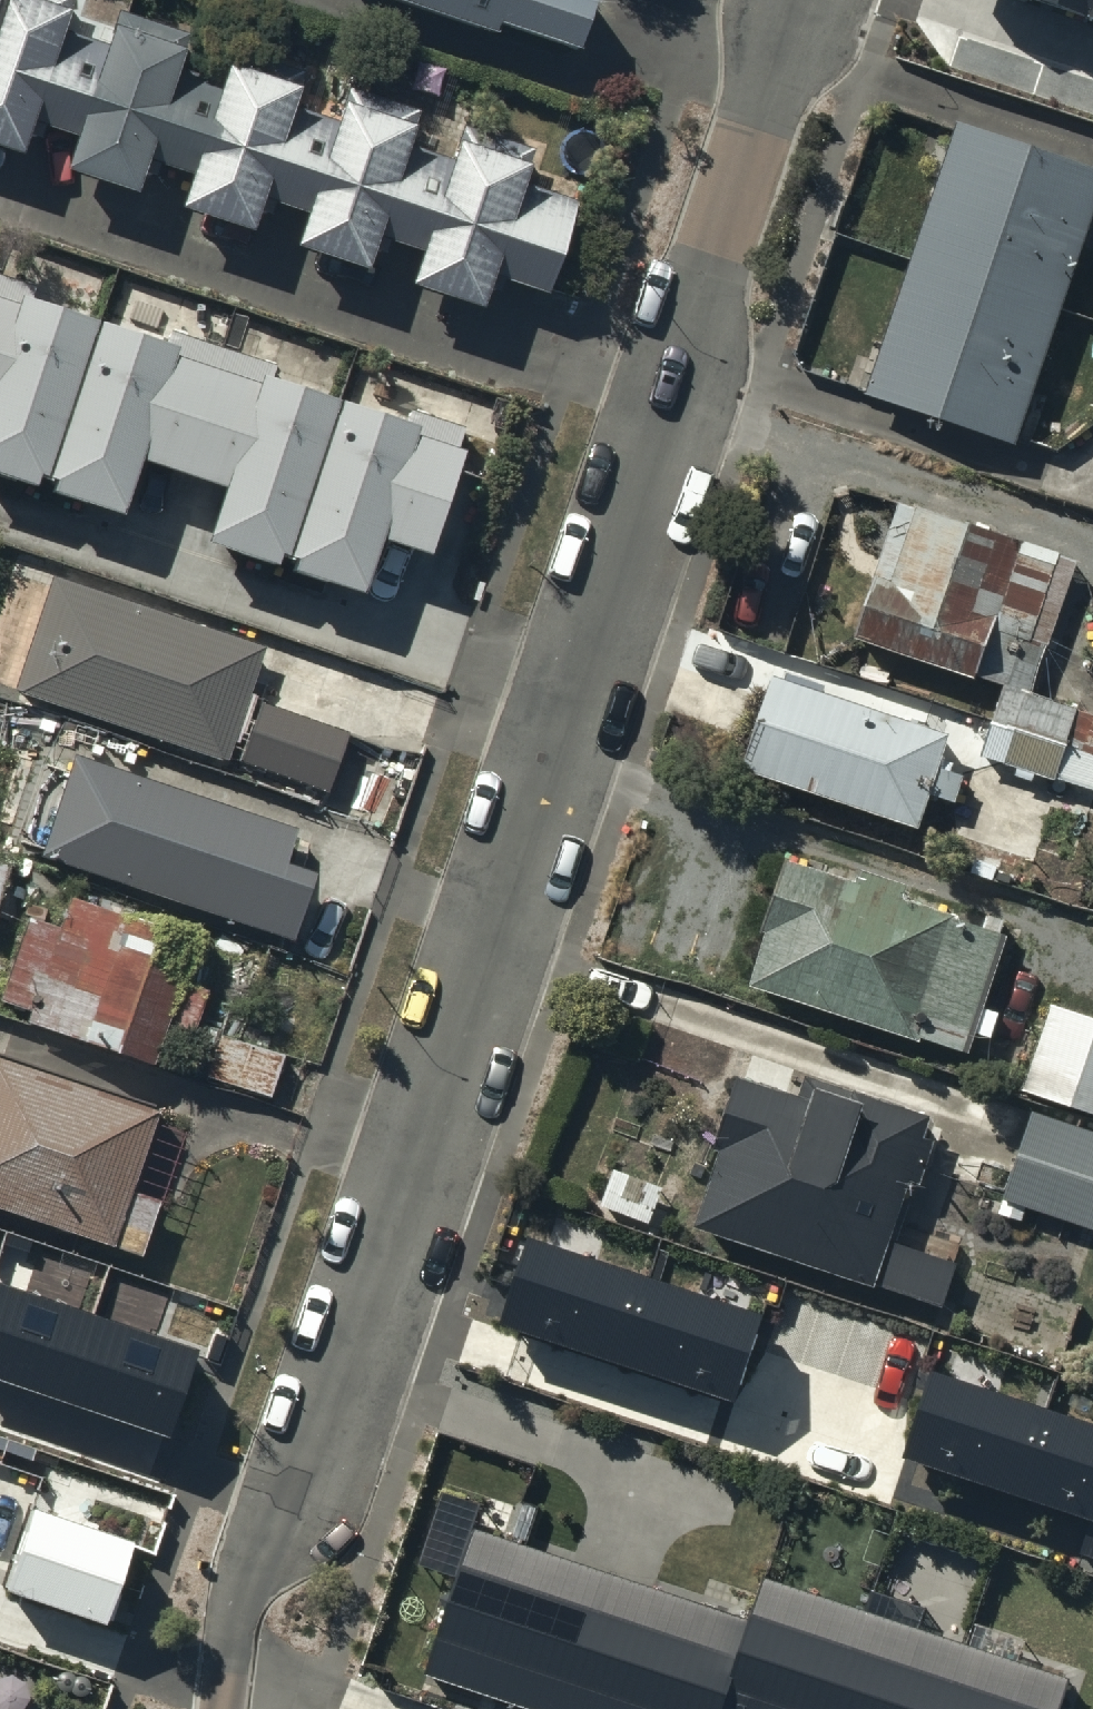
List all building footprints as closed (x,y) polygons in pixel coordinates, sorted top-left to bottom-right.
[(25,136),(34,110),(82,126),(73,154),(140,176),(149,147),(195,163),(185,193),(251,215),(262,183),(306,198),(294,231),(364,254),(375,221),(419,235),(408,270),(472,291),(484,254),(540,272),(565,197),(513,179),(527,137),(463,116),(449,157),(397,140),(411,99),(346,77),(335,111),(290,97),(302,62),(228,37),(217,67),(186,56),(196,26),(118,0),(110,0),(103,21),(82,14),(87,0),(0,0),(0,127),(25,136)] [(491,19),(494,8),(575,35),(586,0),(433,0),(491,19)] [(1092,19),(1092,0),(1034,0),(1092,19)] [(1054,302),(1092,185),(1092,171),(954,126),(912,253),(1054,302)] [(868,385),(1012,431),(1054,302),(912,253),(868,385)] [(90,305),(0,275),(0,456),(35,468),(90,305)] [(212,344),(90,305),(35,468),(112,495),(131,437),(176,451),(212,344)] [(275,548),(330,383),(212,344),(176,451),(223,467),(204,525),(275,548)] [(458,424),(330,383),(275,548),(350,575),(369,516),(423,533),(458,424)] [(1023,683),(1065,554),(895,498),(854,624),(1005,673),(993,711),(1092,743),(1092,706),(1023,683)] [(259,639),(53,568),(14,682),(223,754),(250,677),(257,680),(264,659),(253,655),(259,639)] [(748,757),(911,813),(942,723),(779,667),(748,757)] [(348,725),(263,696),(241,761),(326,790),(348,725)] [(300,828),(76,754),(41,858),(295,942),(319,871),(289,861),(300,828)] [(745,966),(967,1039),(1006,923),(784,850),(745,966)] [(11,994),(41,1004),(37,1014),(152,1053),(166,1013),(193,1022),(207,981),(180,971),(195,925),(81,887),(70,918),(40,908),(11,994)] [(1092,1102),(1092,1014),(1050,1000),(1024,1080),(1092,1102)] [(103,1232),(106,1225),(138,1236),(153,1192),(121,1181),(149,1096),(0,1046),(0,1197),(103,1232)] [(701,1217),(946,1298),(960,1256),(887,1232),(927,1111),(826,1078),(821,1093),(743,1068),(717,1146),(724,1148),(701,1217)] [(1092,1221),(1092,1123),(1031,1104),(1004,1193),(1092,1221)] [(762,1315),(532,1238),(503,1323),(733,1400),(762,1315)] [(0,1283),(0,1377),(171,1434),(199,1349),(0,1283)] [(936,1370),(907,1455),(1092,1517),(1092,1422),(936,1370)] [(138,1541),(34,1506),(5,1592),(108,1628),(138,1541)] [(1073,1674),(968,1639),(866,1606),(761,1571),(747,1614),(481,1526),(436,1660),(583,1708),(1061,1708),(1073,1674)]
